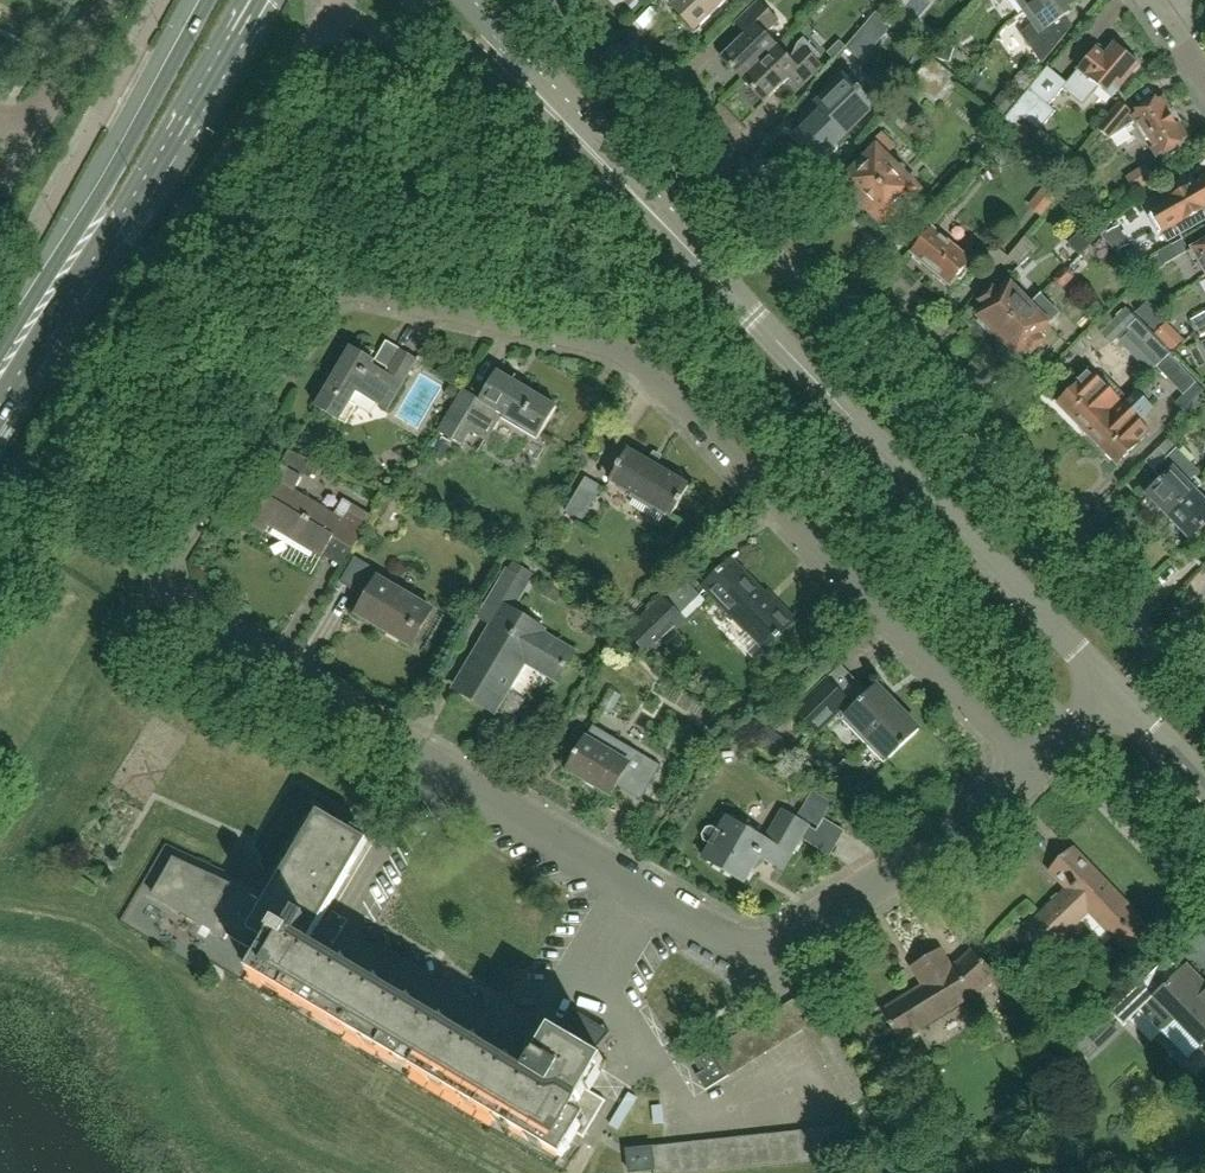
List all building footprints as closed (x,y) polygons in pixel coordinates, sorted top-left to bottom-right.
[(726,0),(678,0),(672,6),(694,30),(726,0)] [(876,13),(880,17),(895,0),(887,0),(876,13)] [(1070,13),(1067,9),(1080,0),(1032,0),(1023,6),(1035,23),(1021,33),(1042,64),(1067,34),(1058,22),(1070,13)] [(777,47),(765,35),(779,21),(759,1),(735,24),(746,35),(722,58),(743,80),(777,47)] [(892,27),(880,17),(876,13),(866,24),(882,38),(892,27)] [(799,90),(823,67),(817,61),(821,56),(804,38),(798,44),(794,56),(789,60),(777,47),(743,80),(765,102),(789,79),(799,90)] [(840,40),(827,53),(834,59),(846,46),(840,40)] [(1112,98),(1139,64),(1115,43),(1104,55),(1095,48),(1078,69),(1072,76),(1062,88),(1084,106),(1093,94),(1099,87),(1112,98)] [(942,45),(938,59),(950,63),(954,49),(942,45)] [(935,101),(953,79),(928,59),(910,82),(935,101)] [(798,123),(805,130),(798,137),(819,159),(822,157),(825,161),(838,148),(834,145),(874,106),(862,94),(863,92),(859,88),(858,89),(846,77),(798,123)] [(1034,82),(1001,122),(1012,132),(1029,112),(1043,124),(1060,105),(1034,82)] [(1186,140),(1161,99),(1132,116),(1145,138),(1148,137),(1160,156),(1165,153),(1167,155),(1172,156),(1180,151),(1181,146),(1180,144),(1186,140)] [(1118,128),(1130,114),(1119,104),(1099,130),(1110,138),(1118,128)] [(1036,131),(1023,121),(1015,130),(1016,130),(1011,135),(1024,145),(1036,131)] [(897,146),(889,139),(883,132),(867,148),(873,154),(845,182),(859,195),(857,197),(884,224),(918,190),(920,188),(888,155),(897,146)] [(1149,211),(1162,234),(1167,242),(1204,221),(1204,179),(1167,200),(1149,211)] [(1046,185),(1024,206),(1040,222),(1062,201),(1046,185)] [(1117,224),(1103,235),(1118,250),(1129,245),(1117,224)] [(971,261),(931,229),(911,253),(951,286),(956,279),(962,280),(967,273),(966,268),(971,261)] [(1079,256),(1090,246),(1079,235),(1069,245),(1079,256)] [(1189,252),(1182,240),(1158,253),(1164,265),(1188,253),(1189,252)] [(1189,252),(1188,253),(1195,266),(1200,264),(1204,272),(1204,243),(1189,252)] [(986,307),(978,315),(983,320),(980,323),(991,335),(995,332),(998,336),(1029,305),(1009,285),(998,295),(993,290),(981,302),(986,307)] [(1029,305),(998,336),(1002,340),(999,343),(1011,355),(1014,352),(1018,356),(1026,348),(1031,353),(1044,341),(1039,336),(1049,326),(1060,315),(1040,295),(1029,305)] [(1166,322),(1147,303),(1136,315),(1154,334),(1166,322)] [(1170,354),(1137,320),(1127,311),(1107,330),(1117,339),(1128,329),(1131,332),(1121,342),(1150,373),(1157,367),(1170,354)] [(1193,320),(1202,336),(1204,334),(1204,314),(1193,320)] [(350,404),(356,392),(386,410),(410,370),(417,360),(387,342),(375,361),(351,347),(314,407),(342,424),(343,423),(346,425),(356,407),(350,404)] [(1170,354),(1157,367),(1171,381),(1184,368),(1170,354)] [(417,360),(410,370),(418,374),(424,364),(417,360)] [(1088,434),(1120,402),(1099,381),(1101,379),(1090,367),(1077,380),(1079,382),(1058,404),(1088,434)] [(556,407),(522,387),(496,372),(479,400),(463,391),(462,392),(451,385),(445,394),(457,401),(439,432),(463,446),(471,432),(488,442),(503,415),(539,436),(556,407)] [(1204,402),(1204,394),(1197,386),(1177,405),(1189,418),(1204,402)] [(1150,432),(1140,422),(1153,408),(1135,390),(1122,404),(1120,402),(1088,434),(1118,464),(1139,443),(1150,432)] [(442,462),(451,446),(439,440),(430,455),(442,462)] [(1195,492),(1188,484),(1199,473),(1177,450),(1153,473),(1161,481),(1146,496),(1168,518),(1195,492)] [(688,488),(655,468),(657,465),(651,461),(649,464),(626,451),(609,480),(632,494),(630,497),(663,516),(665,513),(672,516),(688,488)] [(354,548),(373,516),(344,499),(335,514),(294,490),(301,478),(280,465),(271,480),(274,482),(266,495),(263,494),(246,522),(264,533),(269,525),(322,557),(334,536),(354,548)] [(581,521),(600,488),(585,480),(565,512),(581,521)] [(1195,492),(1168,518),(1190,541),(1204,526),(1204,502),(1195,492)] [(795,620),(767,591),(764,593),(731,558),(701,587),(745,631),(745,630),(764,650),(795,620)] [(431,611),(382,582),(385,577),(355,559),(340,584),(341,585),(342,584),(366,598),(356,613),(410,646),(431,611)] [(573,655),(539,635),(542,631),(513,613),(531,583),(529,582),(534,574),(513,562),(479,618),(493,626),(455,690),(511,723),(512,721),(495,711),(524,661),(557,681),(573,655)] [(646,649),(680,617),(663,599),(629,632),(628,630),(626,633),(648,657),(651,654),(646,649)] [(918,730),(889,700),(876,686),(841,720),(884,763),(918,730)] [(817,731),(841,708),(820,687),(796,710),(817,731)] [(639,801),(659,767),(593,728),(577,754),(576,753),(574,756),(575,756),(567,771),(611,796),(620,779),(643,792),(638,800),(639,801)] [(818,827),(833,803),(813,791),(798,815),(818,827)] [(782,871),(808,826),(781,810),(764,839),(727,817),(718,832),(715,830),(715,828),(712,826),(706,828),(702,835),(705,841),(708,843),(707,844),(710,846),(702,858),(742,882),(758,856),(782,871)] [(524,1072),(311,945),(307,943),(367,842),(318,813),(281,875),(264,904),(250,896),(252,894),(174,858),(173,860),(152,894),(224,937),(224,939),(226,940),(227,937),(258,955),(248,972),(561,1158),(575,1134),(583,1138),(605,1101),(586,1089),(603,1060),(576,1043),(550,1028),(524,1072)] [(1144,922),(1072,847),(1071,848),(1073,850),(1050,873),(1047,870),(1047,871),(1065,890),(1028,926),(1051,949),(1088,913),(1129,956),(1146,939),(1135,928),(1142,921),(1143,923),(1144,922)] [(943,947),(939,950),(911,967),(922,986),(880,1011),(899,1041),(973,996),(997,977),(971,949),(952,961),(943,947)] [(1185,964),(1183,966),(1185,967),(1154,997),(1153,996),(1145,1004),(1133,992),(1112,1013),(1124,1026),(1140,1010),(1162,1033),(1174,1020),(1201,1048),(1202,1046),(1201,1045),(1204,1042),(1204,985),(1185,964)] [(816,1022),(799,996),(787,1003),(803,1030),(816,1022)] [(803,1030),(787,1003),(774,1011),(791,1037),(803,1030)] [(791,1037),(774,1011),(762,1019),(778,1045),(791,1037)] [(778,1045),(762,1019),(750,1027),(766,1053),(778,1045)] [(766,1053),(750,1027),(737,1034),(753,1060),(766,1053)] [(818,1055),(844,1039),(836,1027),(810,1042),(818,1055)] [(753,1060),(737,1034),(725,1042),(741,1068),(753,1060)] [(741,1068),(725,1042),(712,1050),(729,1075),(741,1068)] [(729,1075),(712,1050),(694,1061),(702,1073),(697,1076),(706,1090),(729,1075)] [(852,1157),(849,1126),(833,1128),(837,1158),(852,1157)] [(837,1158),(833,1128),(818,1129),(821,1160),(837,1158)] [(821,1160),(818,1129),(803,1131),(806,1161),(821,1160)] [(806,1161),(803,1131),(788,1132),(791,1163),(806,1161)] [(791,1163),(788,1132),(773,1134),(776,1164),(791,1163)] [(776,1164),(773,1134),(757,1136),(761,1166),(776,1164)] [(761,1166),(757,1136),(742,1137),(746,1168),(761,1166)] [(746,1168),(742,1137),(727,1139),(730,1169),(746,1168)] [(730,1169),(727,1139),(712,1141),(715,1171),(730,1169)] [(715,1171),(712,1141),(697,1142),(700,1172),(715,1171)] [(697,1142),(682,1144),(685,1172),(694,1172),(700,1172),(697,1142)] [(682,1144),(666,1145),(669,1172),(685,1172),(682,1144)] [(666,1145),(652,1147),(651,1148),(654,1170),(654,1172),(669,1172),(666,1145)] [(654,1170),(651,1148),(626,1150),(628,1172),(654,1170)]
